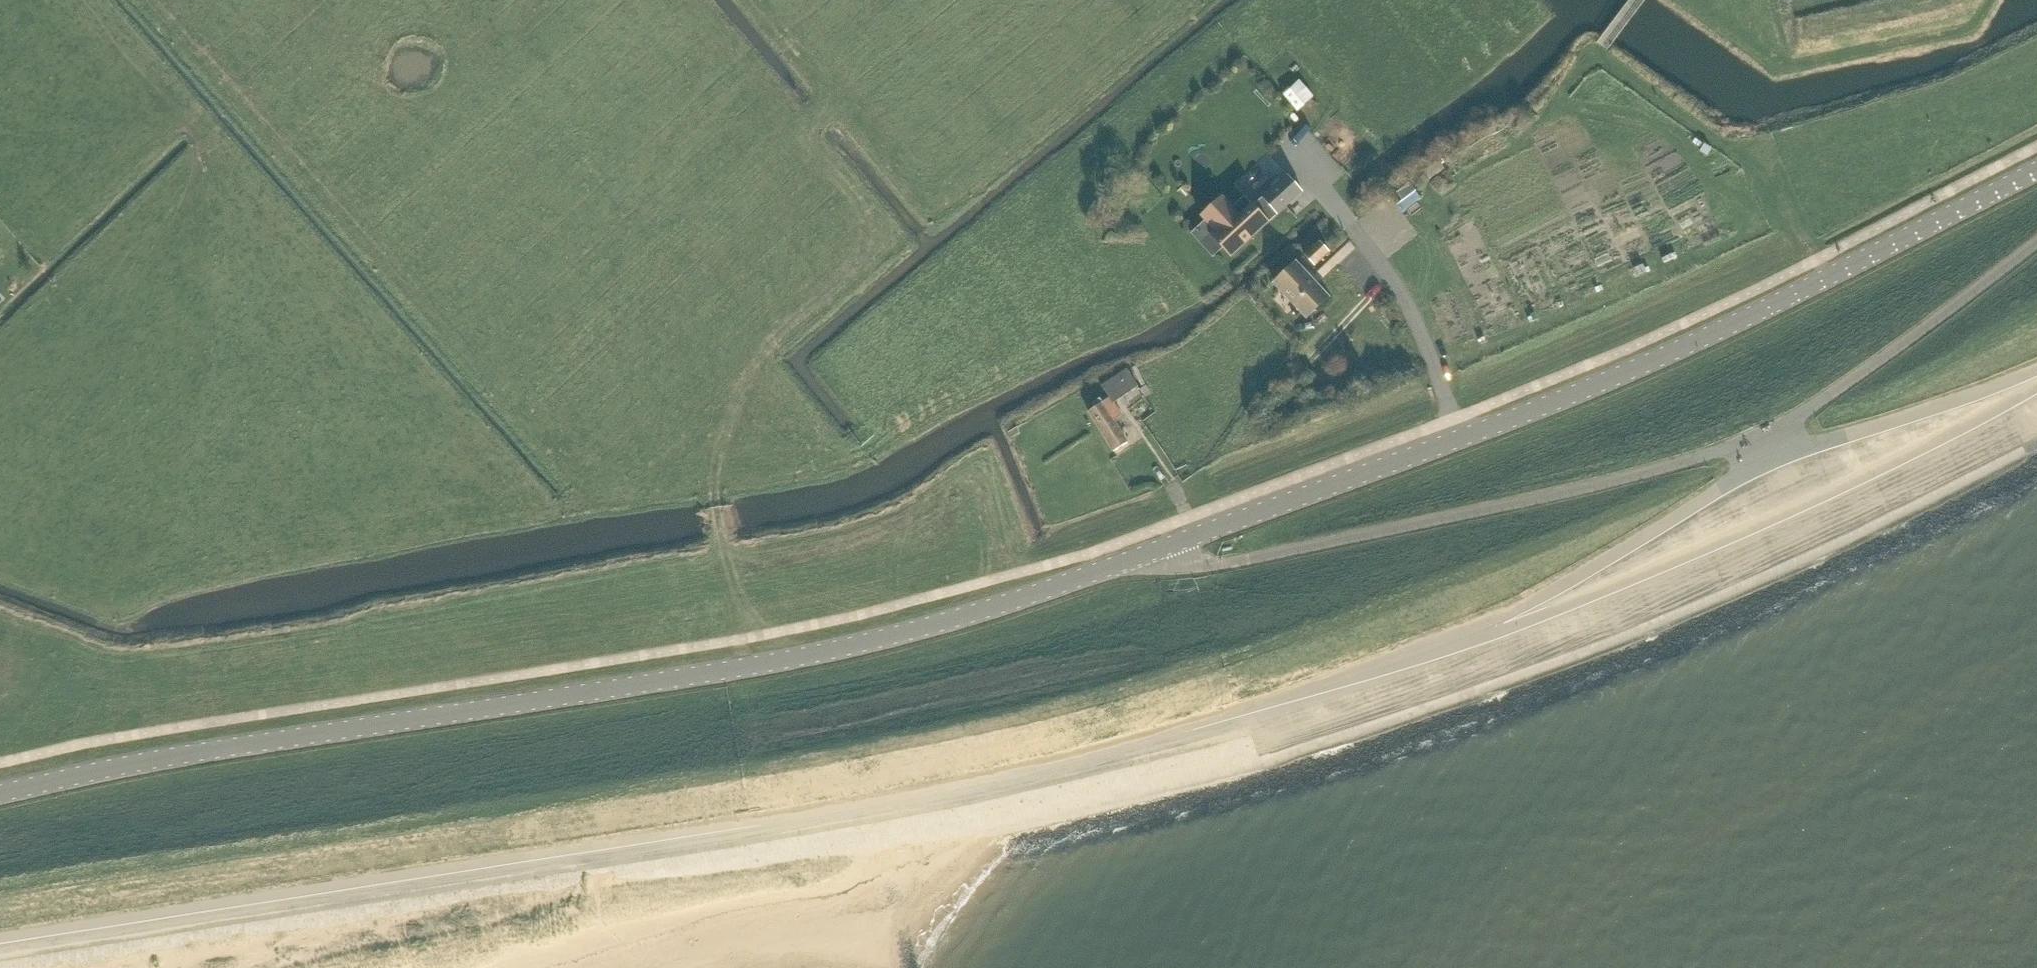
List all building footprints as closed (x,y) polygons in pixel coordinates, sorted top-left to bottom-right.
[(1192,232),(1191,233),(1200,243),(1213,256),(1223,247),(1231,256),(1268,222),(1302,191),(1287,174),(1253,205),(1244,196),(1232,207),(1222,196),(1201,215),(1205,219),(1214,229),(1201,242),(1193,233),(1192,232)] [(1410,184),(1397,193),(1403,200),(1415,191),(1410,184)] [(1320,243),(1306,256),(1314,264),(1328,252),(1320,243)] [(1298,264),(1276,285),(1305,317),(1328,297),(1298,264)] [(1111,398),(1115,403),(1139,387),(1127,369),(1102,386),(1110,399),(1111,398)] [(1119,410),(1115,403),(1111,398),(1110,399),(1103,403),(1101,399),(1093,403),(1095,408),(1090,411),(1115,451),(1129,442),(1112,415),(1119,410)]
